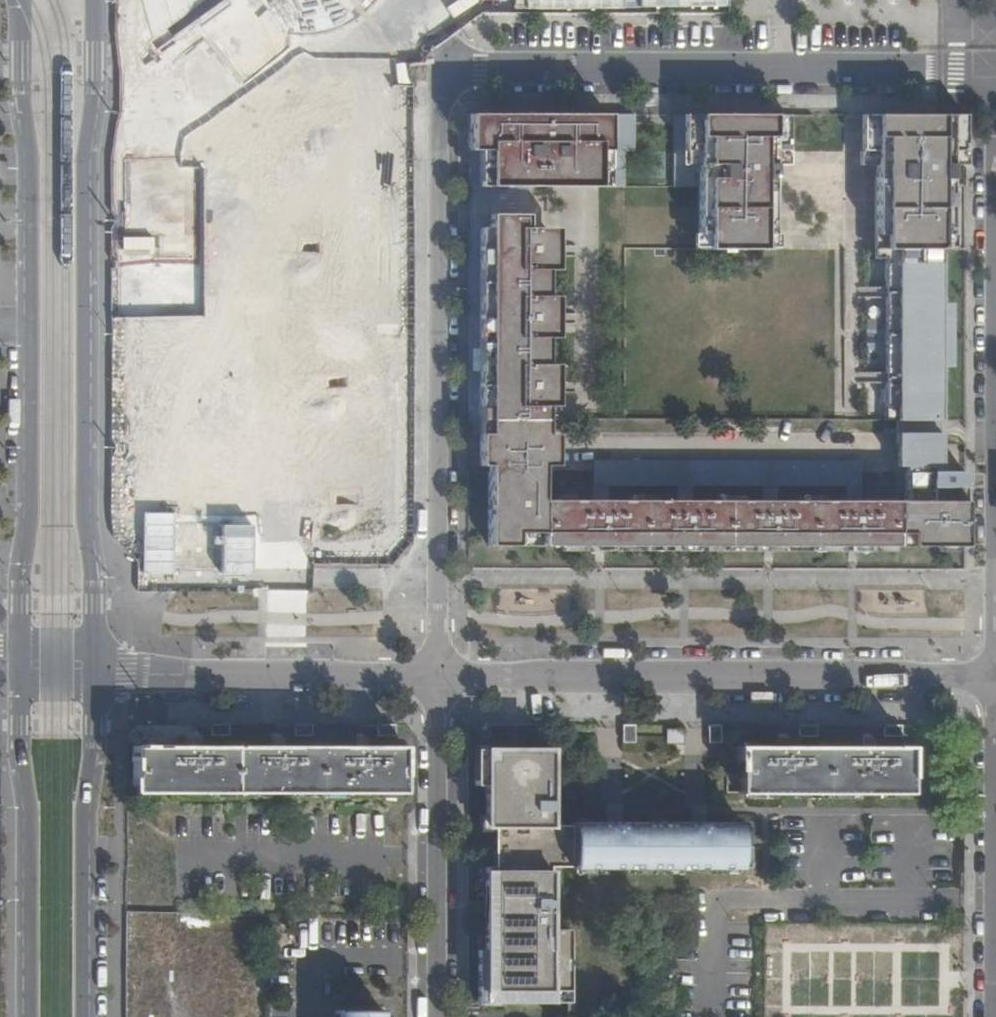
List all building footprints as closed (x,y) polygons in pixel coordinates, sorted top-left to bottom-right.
[(165,51),(197,26),(243,83),(304,35),(317,34),(336,29),(349,22),(360,14),(371,5),(375,0),(152,0),(165,51)] [(877,159),(877,113),(862,113),(862,159),(877,159)] [(786,116),(680,116),(681,168),(693,170),(694,255),(771,256),(771,170),(787,171),(786,116)] [(953,117),(892,117),(888,478),(888,501),(896,501),(948,502),(948,474),(953,117)] [(603,123),(462,122),(462,135),(461,195),(602,197),(603,123)] [(152,204),(119,204),(121,379),(186,378),(185,265),(152,266),(152,235),(184,234),(184,193),(152,193),(152,204)] [(516,223),(481,223),(471,478),(480,480),(481,542),(539,546),(541,498),(550,240),(520,239),(516,223)] [(166,561),(267,565),(269,528),(255,527),(256,500),(211,498),(210,515),(176,514),(178,462),(177,462),(178,423),(154,422),(149,539),(167,540),(166,561)] [(895,518),(895,548),(964,549),(965,474),(948,474),(948,502),(896,501),(895,518)] [(547,498),(541,498),(539,546),(895,548),(895,518),(896,501),(888,501),(547,498)] [(546,744),(478,743),(477,1006),(551,1004),(548,864),(573,867),(573,823),(549,821),(546,744)] [(406,746),(137,744),(137,787),(406,789),(406,746)] [(742,747),(741,792),(910,794),(911,750),(742,747)] [(573,867),(739,870),(740,824),(573,823),(573,867)] [(938,1001),(937,971),(922,971),(923,1002),(938,1001)] [(338,1016),(381,1016),(381,1007),(338,1007),(338,1016)]
